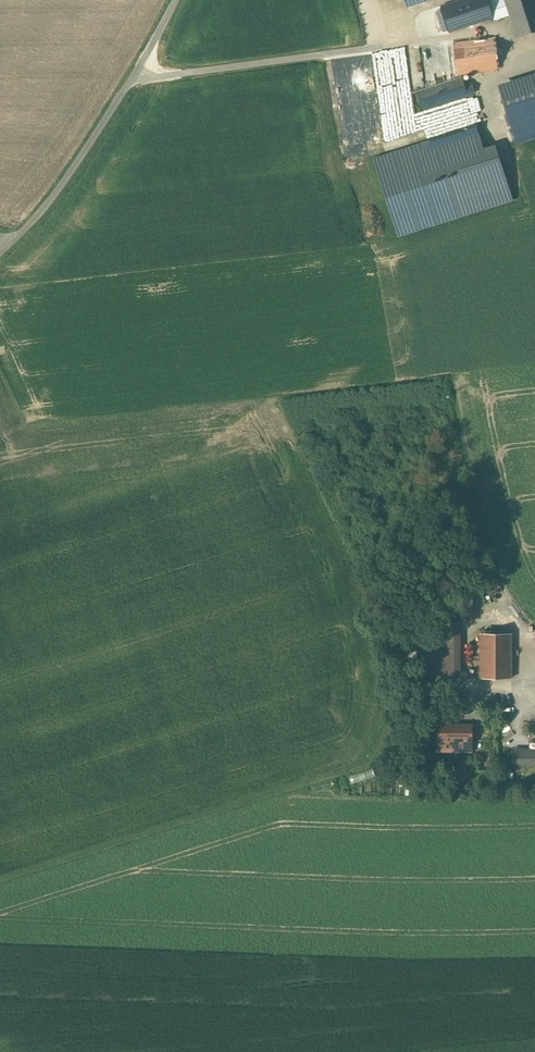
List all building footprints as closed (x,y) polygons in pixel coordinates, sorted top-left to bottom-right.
[(510,16),(505,0),(491,0),(489,1),(489,0),(460,0),(441,6),(449,31),(494,16),(496,21),(510,16)] [(510,16),(518,38),(534,32),(534,0),(505,0),(510,16)] [(497,69),(493,37),(454,43),(458,75),(497,69)] [(499,86),(515,139),(534,132),(534,75),(499,86)] [(465,86),(462,77),(417,91),(422,109),(475,92),(472,84),(465,86)] [(475,127),(374,160),(397,230),(507,195),(491,146),(482,149),(475,127)] [(510,678),(510,633),(479,633),(479,678),(510,678)] [(469,751),(470,726),(438,726),(438,750),(469,751)] [(514,764),(530,764),(530,751),(530,749),(514,749),(514,764)] [(356,782),(379,773),(376,765),(353,774),(356,782)]
